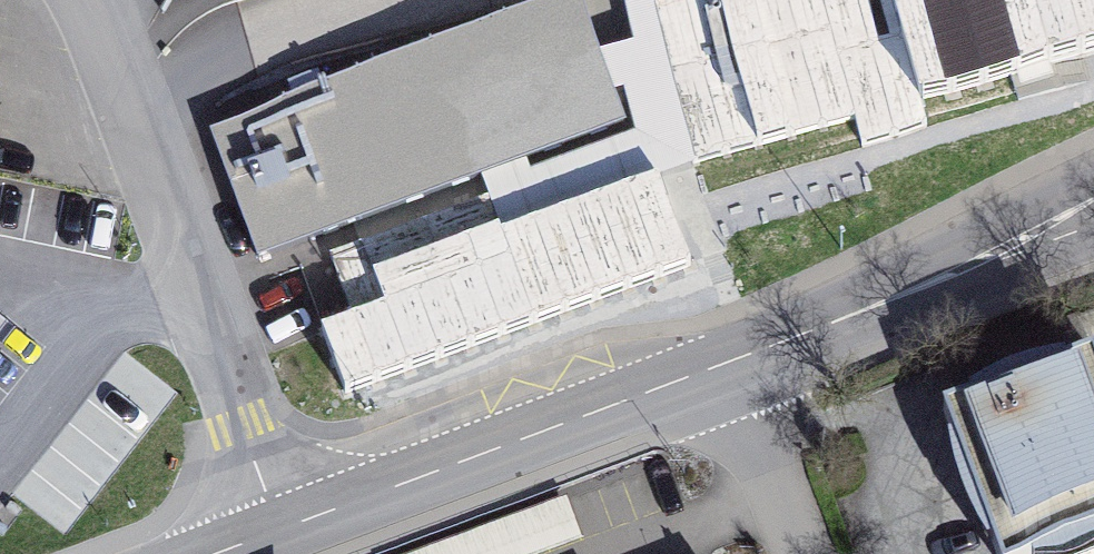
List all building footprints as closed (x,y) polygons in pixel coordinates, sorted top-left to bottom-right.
[(212,133),(257,260),(293,245),(344,394),(690,266),(658,177),(858,118),(862,144),(925,127),(918,101),(1093,54),(1093,0),(574,0),(212,133)] [(257,54),(329,50),(326,0),(254,0),(257,54)] [(919,409),(972,553),(1093,553),(1093,344),(919,409)] [(581,550),(568,509),(422,553),(568,553),(581,550)]
